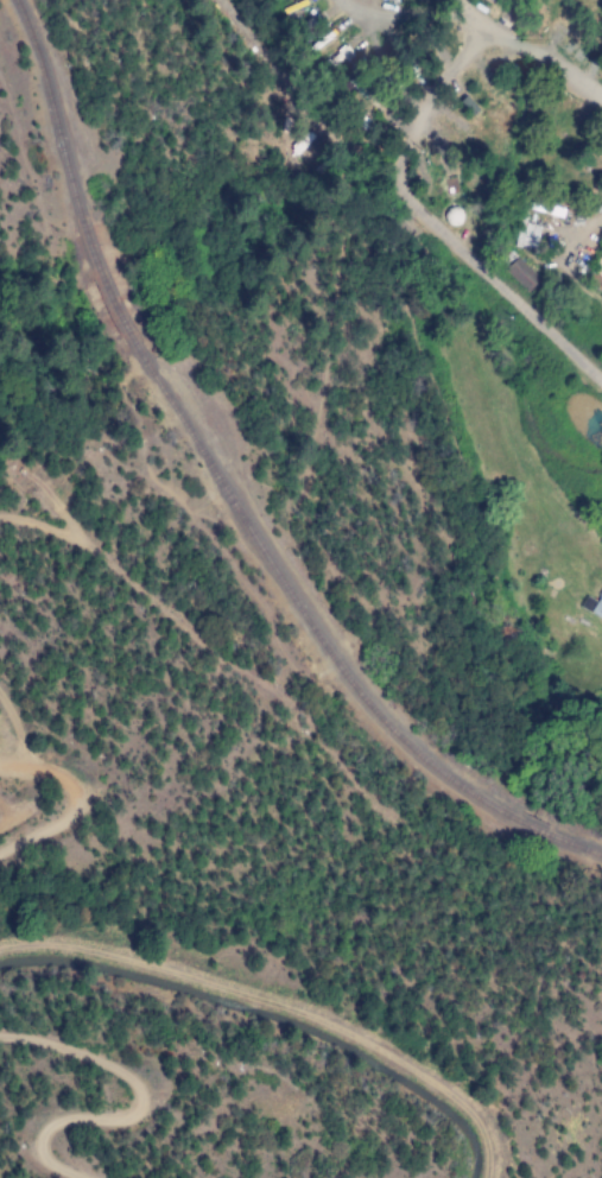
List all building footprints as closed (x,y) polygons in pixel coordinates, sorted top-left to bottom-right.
[(536,248),(538,226),(517,225),(515,247),(536,248)] [(525,291),(537,278),(516,258),(504,272),(525,291)] [(595,602),(585,596),(579,608),(601,621),(601,590),(595,602)]
